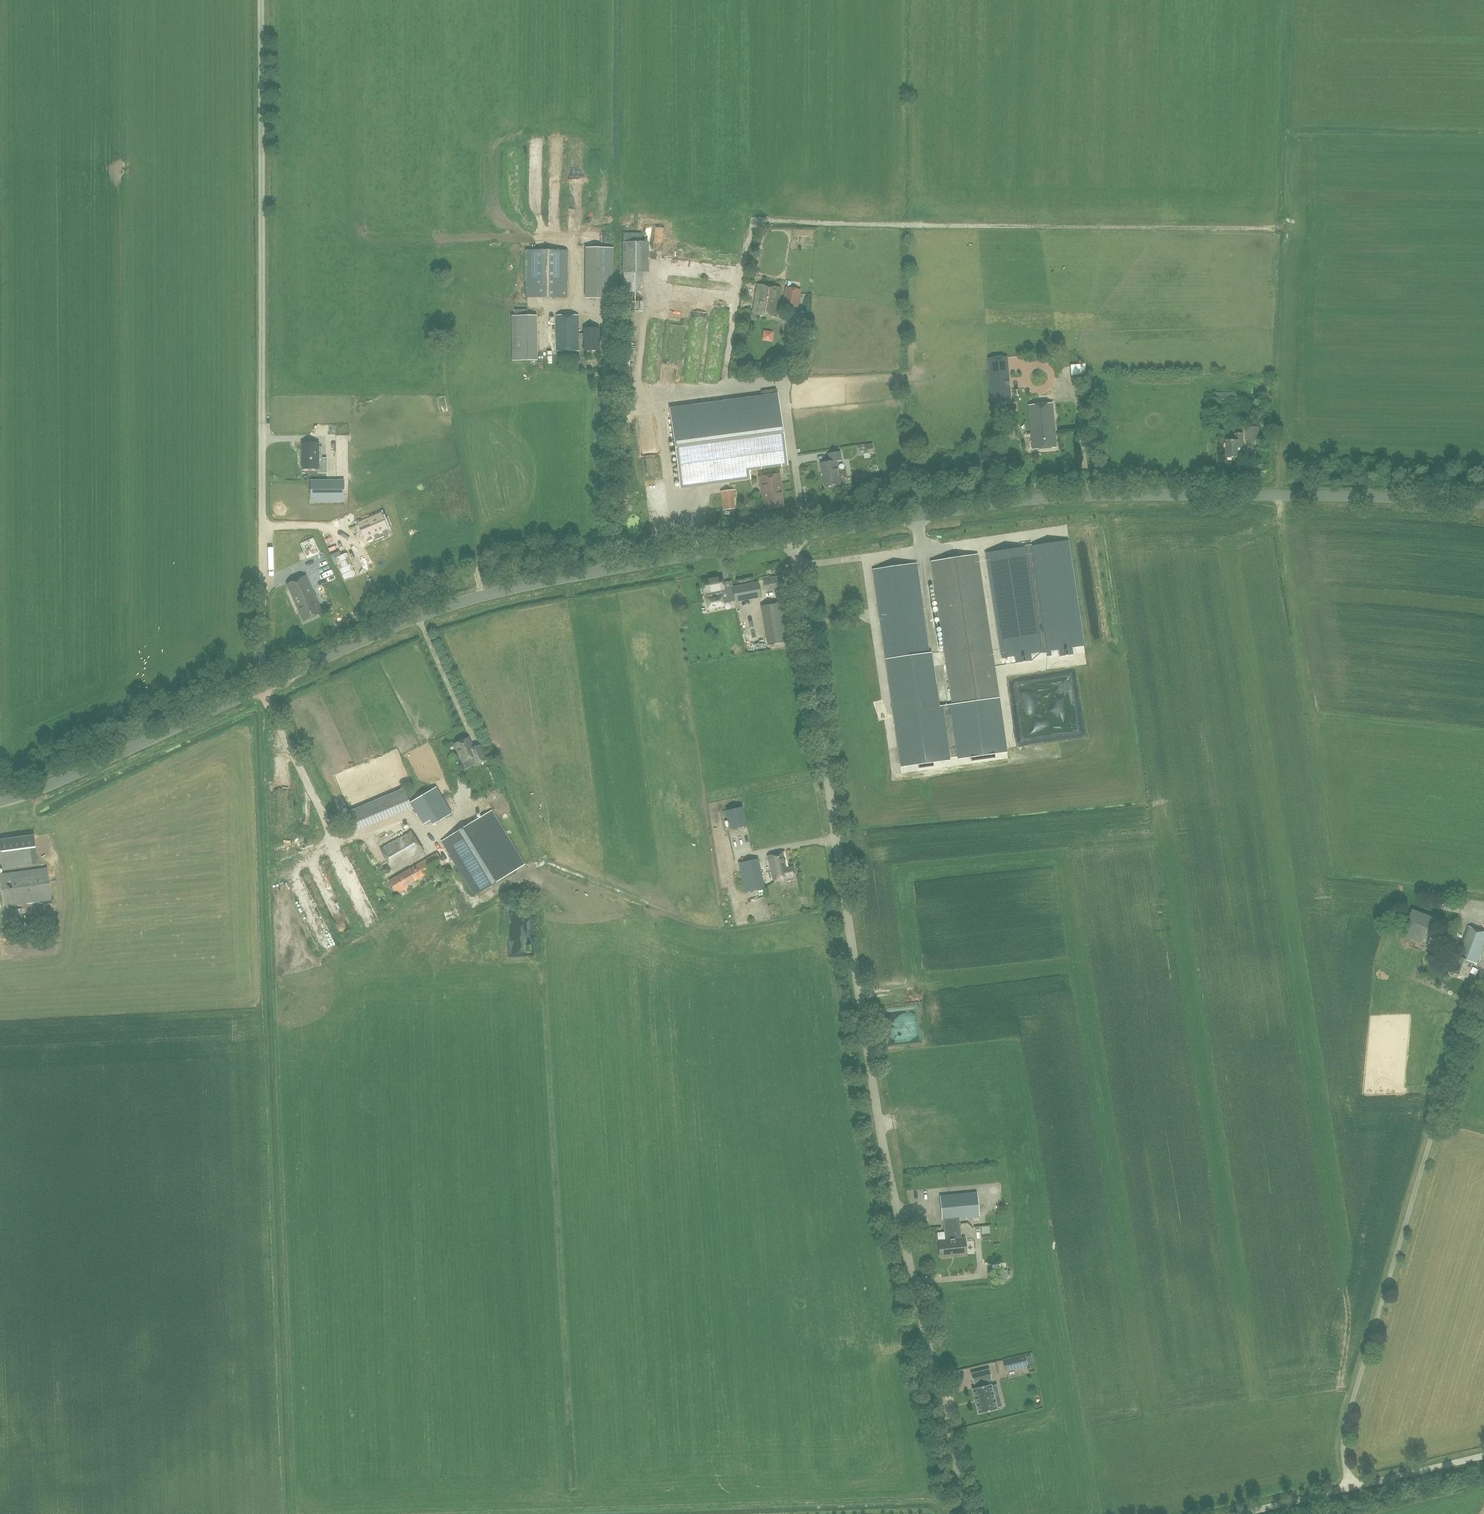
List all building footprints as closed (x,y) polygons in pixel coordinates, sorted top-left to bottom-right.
[(586,247),(585,298),(612,299),(613,248),(586,247)] [(526,249),(526,297),(566,297),(567,250),(526,249)] [(627,260),(627,281),(635,281),(635,288),(644,288),(644,260),(627,260)] [(776,318),(781,289),(758,285),(753,314),(776,318)] [(799,290),(787,288),(785,305),(796,307),(799,290)] [(538,360),(536,315),(511,316),(513,361),(538,360)] [(578,351),(578,315),(556,316),(557,351),(578,351)] [(599,350),(598,328),(583,328),(584,350),(599,350)] [(1010,400),(1006,357),(988,359),(992,401),(1010,400)] [(786,463),(777,396),(670,410),(680,487),(750,477),(749,468),(786,463)] [(1030,405),(1033,449),(1056,447),(1053,403),(1030,405)] [(643,422),(644,431),(658,430),(658,421),(643,422)] [(1247,440),(1260,441),(1259,427),(1246,427),(1247,440)] [(1234,433),(1234,440),(1226,440),(1226,458),(1242,458),(1242,452),(1243,452),(1242,433),(1234,433)] [(303,442),(302,469),(318,469),(319,443),(303,442)] [(840,485),(836,461),(841,460),(840,452),(829,454),(830,462),(822,463),(826,487),(840,485)] [(449,459),(439,461),(441,469),(450,467),(449,459)] [(854,476),(856,484),(866,482),(865,474),(854,476)] [(779,475),(760,478),(763,496),(765,496),(767,510),(783,507),(781,493),(782,492),(779,475)] [(311,482),(311,502),(343,502),(343,481),(311,482)] [(390,533),(383,518),(360,528),(367,543),(390,533)] [(1069,540),(986,553),(1002,658),(1018,655),(1019,663),(1033,661),(1032,653),(1046,651),(1047,656),(1051,655),(1051,650),(1058,649),(1060,657),(1073,655),(1071,647),(1085,645),(1069,540)] [(340,553),(330,556),(334,567),(336,566),(342,580),(354,575),(346,554),(341,556),(340,553)] [(1000,698),(977,554),(930,562),(953,706),(1000,698)] [(929,654),(916,563),(873,570),(901,765),(918,762),(919,771),(934,769),(933,760),(971,754),(972,764),(996,760),(995,751),(1007,749),(1000,698),(953,706),(939,708),(931,653),(929,654)] [(781,586),(778,574),(762,577),(764,589),(781,586)] [(322,613),(306,575),(287,584),(304,621),(322,613)] [(721,576),(702,580),(707,608),(723,606),(722,601),(735,598),(732,587),(724,589),(721,576)] [(747,584),(732,587),(735,598),(735,601),(749,599),(747,584)] [(340,602),(347,598),(345,594),(337,598),(340,602)] [(782,612),(766,615),(770,643),(787,640),(782,612)] [(888,699),(877,701),(881,721),(892,719),(888,699)] [(487,759),(482,748),(480,744),(474,747),(469,737),(454,744),(462,762),(472,758),(475,764),(487,759)] [(451,813),(436,787),(411,802),(426,828),(451,813)] [(388,818),(380,799),(370,803),(378,822),(388,818)] [(727,811),(731,830),(747,826),(743,807),(727,811)] [(524,864),(491,810),(442,841),(474,894),(524,864)] [(392,869),(423,851),(411,830),(380,848),(392,869)] [(38,863),(35,835),(0,840),(0,868),(38,863)] [(436,852),(389,881),(397,894),(444,865),(436,852)] [(769,855),(773,880),(795,876),(793,867),(788,868),(785,852),(769,855)] [(739,863),(746,893),(765,889),(758,859),(739,863)] [(25,911),(37,910),(36,902),(51,900),(47,867),(0,874),(0,876),(4,906),(24,904),(25,911)] [(1447,897),(1445,910),(1460,913),(1462,900),(1447,897)] [(1433,918),(1413,910),(1403,936),(1422,944),(1433,918)] [(1469,926),(1452,972),(1468,978),(1474,962),(1478,964),(1483,946),(1483,931),(1469,926)] [(1460,939),(1434,929),(1428,945),(1454,955),(1460,939)] [(901,1113),(902,1121),(922,1118),(921,1110),(901,1113)] [(944,1241),(938,1241),(940,1258),(966,1255),(965,1239),(961,1239),(959,1219),(979,1217),(977,1193),(940,1196),(944,1241)] [(985,1233),(992,1232),(991,1225),(983,1226),(985,1233)] [(992,1389),(991,1384),(987,1385),(986,1380),(991,1379),(989,1369),(971,1373),(973,1383),(975,1383),(976,1387),(973,1388),(979,1414),(997,1409),(994,1399),(999,1398),(997,1388),(992,1389)] [(1030,1401),(1013,1405),(1016,1415),(1032,1410),(1030,1401)]
